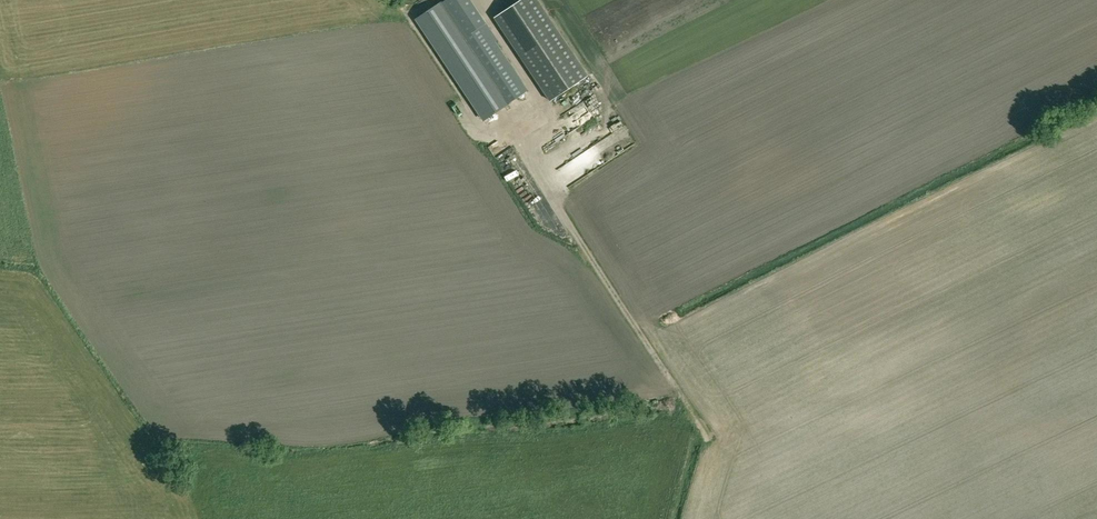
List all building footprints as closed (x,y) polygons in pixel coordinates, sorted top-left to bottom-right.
[(470,0),(446,0),(417,20),(485,121),(499,110),(527,91),(489,34),(492,32),(470,0)] [(550,101),(589,75),(539,0),(520,0),(494,17),(550,101)] [(597,77),(590,79),(593,89),(600,87),(597,77)] [(605,96),(603,89),(588,94),(586,88),(576,91),(581,105),(605,96)] [(500,139),(491,144),(494,149),(503,143),(500,139)] [(586,149),(587,152),(581,156),(589,170),(611,156),(600,140),(586,149)] [(501,155),(505,167),(515,163),(511,151),(501,155)] [(574,177),(581,171),(575,164),(568,171),(574,177)] [(553,229),(557,236),(568,229),(563,222),(553,229)]
